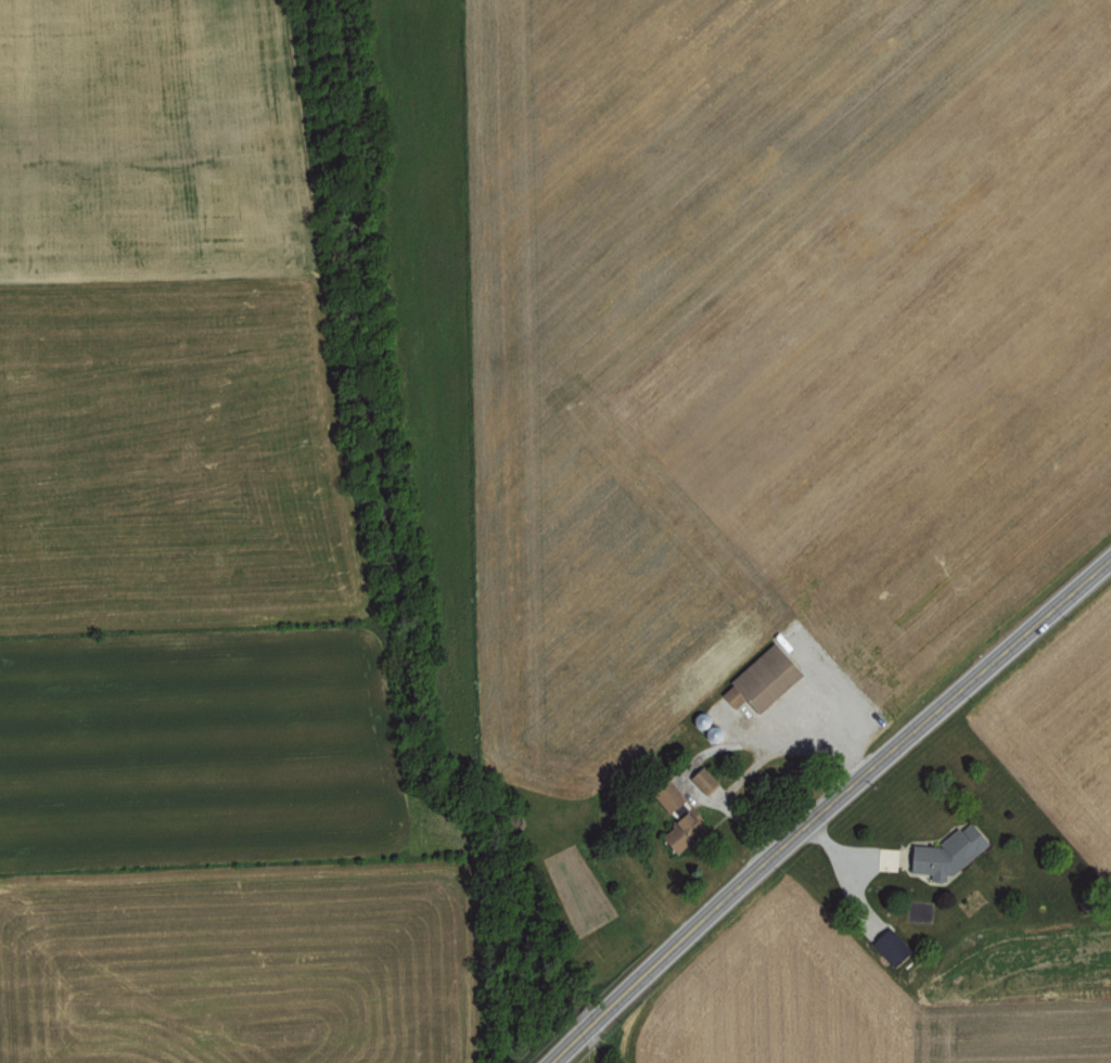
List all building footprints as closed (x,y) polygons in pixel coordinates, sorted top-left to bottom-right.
[(755,712),(800,672),(772,641),(717,691),(732,708),(742,698),(755,712)] [(716,780),(700,764),(687,777),(704,792),(716,780)] [(658,836),(674,854),(704,827),(686,806),(687,806),(667,783),(652,796),(675,821),(658,836)] [(908,872),(929,873),(929,880),(944,881),(944,874),(957,874),(958,857),(980,858),(981,837),(971,837),(972,830),(939,829),(938,845),(909,844),(908,872)] [(910,949),(887,925),(869,941),(892,966),(910,949)]
